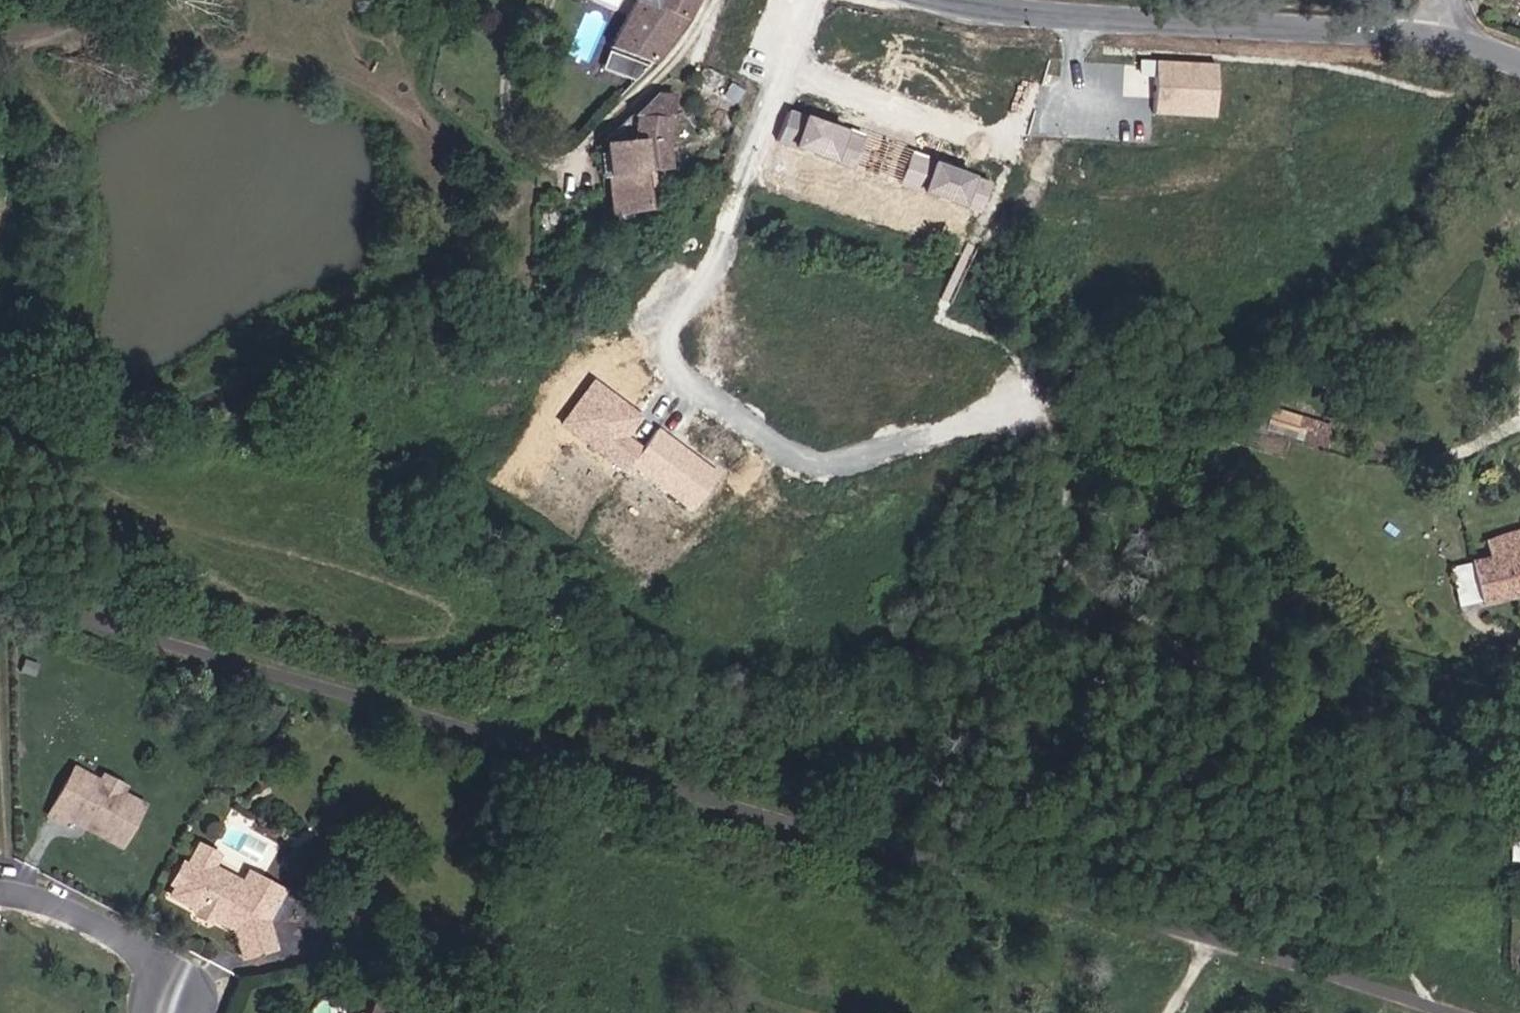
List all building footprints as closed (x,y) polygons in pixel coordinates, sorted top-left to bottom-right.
[(600,9),(653,32),(627,80),(629,81),(618,101),(655,112),(722,37),(680,21),(687,0),(604,0),(600,9)] [(733,16),(694,0),(687,0),(680,21),(722,37),(733,16)] [(1212,116),(1212,62),(1149,61),(1148,115),(1212,116)] [(626,254),(621,264),(619,269),(657,276),(662,268),(674,271),(668,208),(690,209),(707,111),(698,110),(639,171),(644,244),(632,244),(626,254)] [(883,170),(810,143),(798,175),(872,202),(883,170)] [(1012,216),(933,184),(920,217),(999,249),(1012,216)] [(1308,437),(1312,415),(1271,408),(1267,430),(1308,437)] [(666,447),(616,410),(581,457),(647,506),(651,500),(712,545),(741,507),(679,461),(664,481),(649,470),(666,447)] [(1500,599),(1519,593),(1519,532),(1505,537),(1509,550),(1487,557),(1466,564),(1479,606),(1500,599)] [(72,763),(66,773),(46,810),(61,819),(64,813),(119,843),(142,801),(119,789),(122,782),(101,771),(97,777),(72,763)] [(262,914),(278,884),(244,867),(238,877),(188,851),(183,860),(176,862),(171,873),(173,879),(167,889),(196,904),(197,902),(209,908),(207,910),(231,923),(240,951),(270,941),(262,914)]
